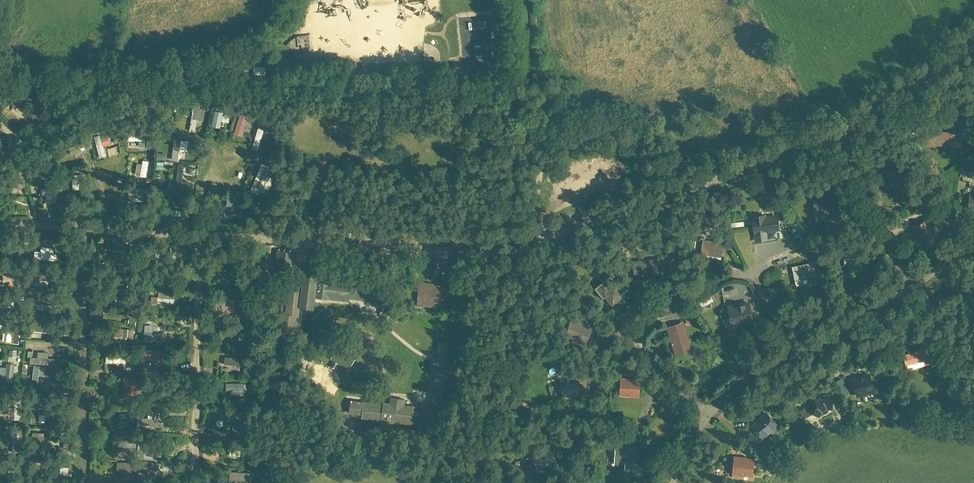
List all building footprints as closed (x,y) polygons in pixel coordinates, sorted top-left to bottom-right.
[(935,148),(963,149),(964,137),(958,137),(958,133),(935,132),(935,148)] [(901,170),(880,170),(880,187),(901,186),(901,170)] [(961,170),(960,187),(973,188),(973,170),(961,170)] [(831,200),(812,201),(813,216),(832,214),(831,200)] [(768,242),(767,233),(777,232),(776,217),(766,218),(765,214),(751,215),(751,220),(752,224),(754,243),(768,242)] [(926,218),(910,226),(920,244),(935,236),(926,218)] [(723,243),(701,241),(699,255),(721,258),(723,243)] [(277,269),(294,269),(294,251),(277,250),(277,269)] [(869,253),(844,254),(844,270),(869,269),(869,253)] [(659,259),(635,262),(636,276),(661,274),(659,259)] [(812,264),(791,267),(795,287),(816,283),(812,264)] [(312,311),(314,299),(345,304),(346,299),(368,302),(370,284),(346,280),(345,284),(316,279),(318,270),(301,267),(295,309),(312,311)] [(444,298),(450,299),(451,278),(442,278),(441,284),(418,282),(416,306),(443,309),(444,298)] [(625,296),(613,281),(600,292),(612,306),(625,296)] [(728,306),(731,328),(754,324),(750,302),(728,306)] [(587,338),(591,324),(572,318),(568,332),(587,338)] [(692,353),(681,322),(664,328),(675,358),(692,353)] [(451,432),(459,344),(436,342),(434,361),(430,360),(429,376),(433,376),(430,408),(405,406),(405,400),(389,399),(389,403),(351,400),(349,422),(429,429),(429,431),(451,432)] [(927,346),(905,352),(908,365),(931,360),(927,346)] [(337,349),(330,360),(349,371),(355,361),(337,349)] [(870,371),(853,378),(859,395),(876,388),(870,371)] [(639,380),(619,379),(618,397),(637,399),(639,380)] [(566,382),(558,384),(562,400),(580,396),(576,380),(566,382)] [(813,399),(808,408),(820,416),(823,411),(828,408),(834,408),(834,394),(823,393),(813,399)] [(766,411),(752,425),(766,440),(781,426),(766,411)] [(636,449),(615,448),(615,465),(635,466),(636,449)] [(731,460),(730,479),(749,480),(750,461),(731,460)]
